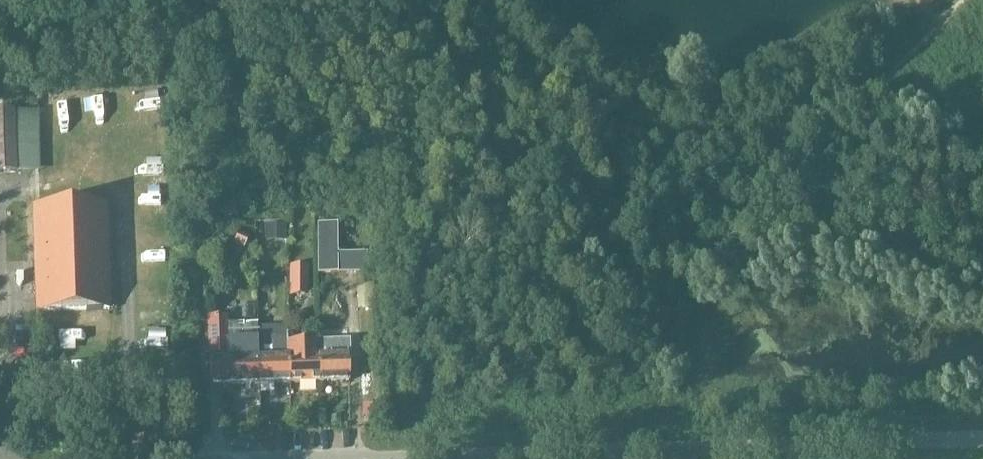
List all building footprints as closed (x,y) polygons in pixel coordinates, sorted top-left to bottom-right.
[(14,171),(13,110),(0,110),(0,172),(14,171)] [(36,311),(108,308),(104,203),(32,206),(36,311)] [(345,235),(349,256),(355,254),(359,274),(381,270),(378,256),(372,257),(367,231),(345,235)] [(307,291),(308,267),(290,266),(289,291),(307,291)] [(208,317),(209,353),(228,353),(227,317),(208,317)] [(349,381),(347,328),(334,328),(334,356),(318,356),(318,382),(349,381)] [(287,337),(257,338),(258,384),(288,383),(287,357),(287,342),(287,337)] [(228,385),(258,384),(257,338),(227,339),(228,353),(209,353),(208,353),(209,385),(228,385)] [(318,382),(318,356),(317,341),(287,342),(287,357),(288,383),(318,382)]
